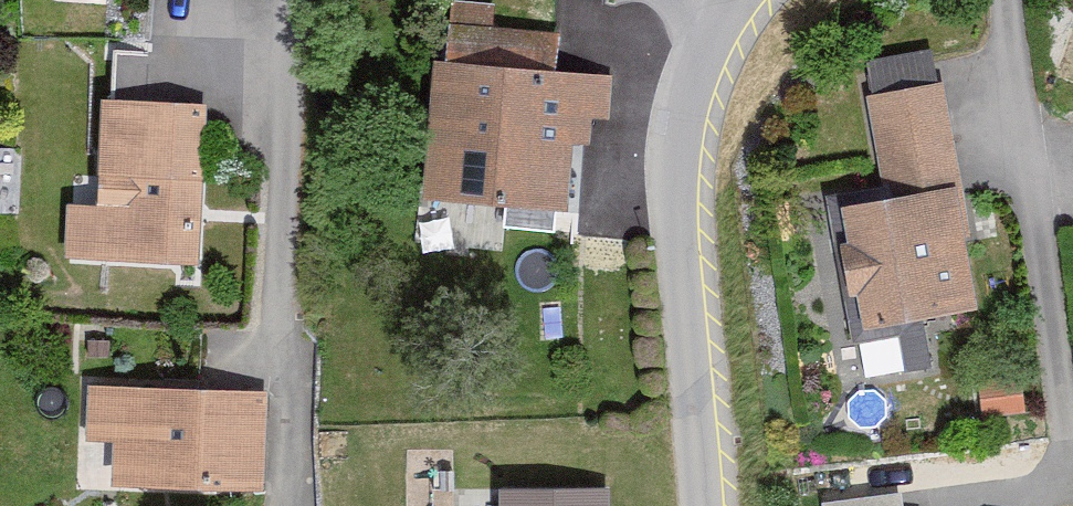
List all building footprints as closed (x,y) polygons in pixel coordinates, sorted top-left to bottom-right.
[(493,21),(493,0),(453,0),(452,20),(493,21)] [(493,21),(452,20),(451,61),(559,64),(560,22),(493,21)] [(870,55),(875,83),(938,72),(933,43),(870,55)] [(451,61),(437,59),(431,197),(569,203),(572,133),(619,135),(622,67),(559,64),(451,61)] [(950,82),(872,93),(887,194),(965,182),(950,82)] [(210,101),(109,98),(106,200),(72,199),(70,261),(205,265),(210,101)] [(887,194),(848,198),(867,319),(982,301),(965,182),(887,194)] [(267,387),(90,382),(89,439),(125,440),(124,489),(264,493),(267,387)] [(901,486),(820,495),(821,505),(903,505),(901,486)]
